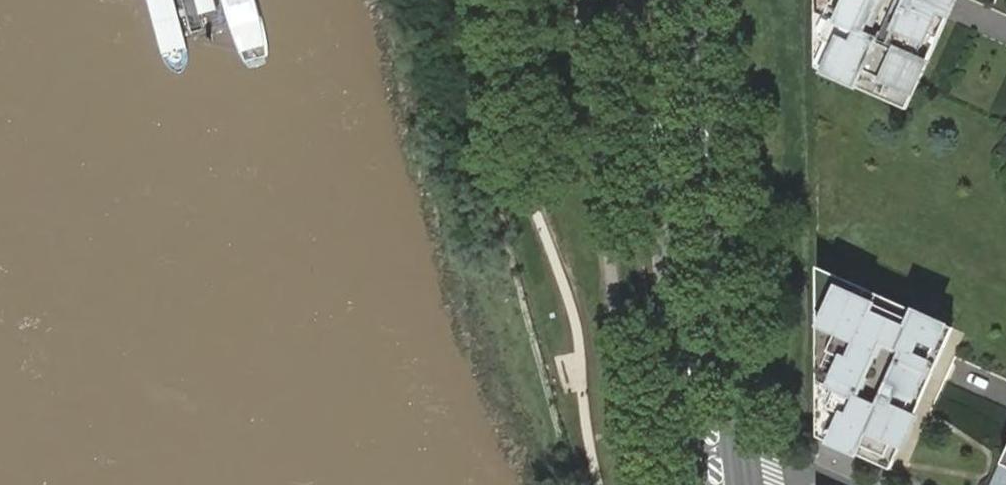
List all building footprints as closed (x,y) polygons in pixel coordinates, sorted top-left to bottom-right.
[(816,71),(906,111),(949,17),(957,0),(816,0),(816,71)] [(890,470),(953,328),(817,267),(817,437),(890,470)] [(992,484),(1005,484),(1005,453),(992,484)]
